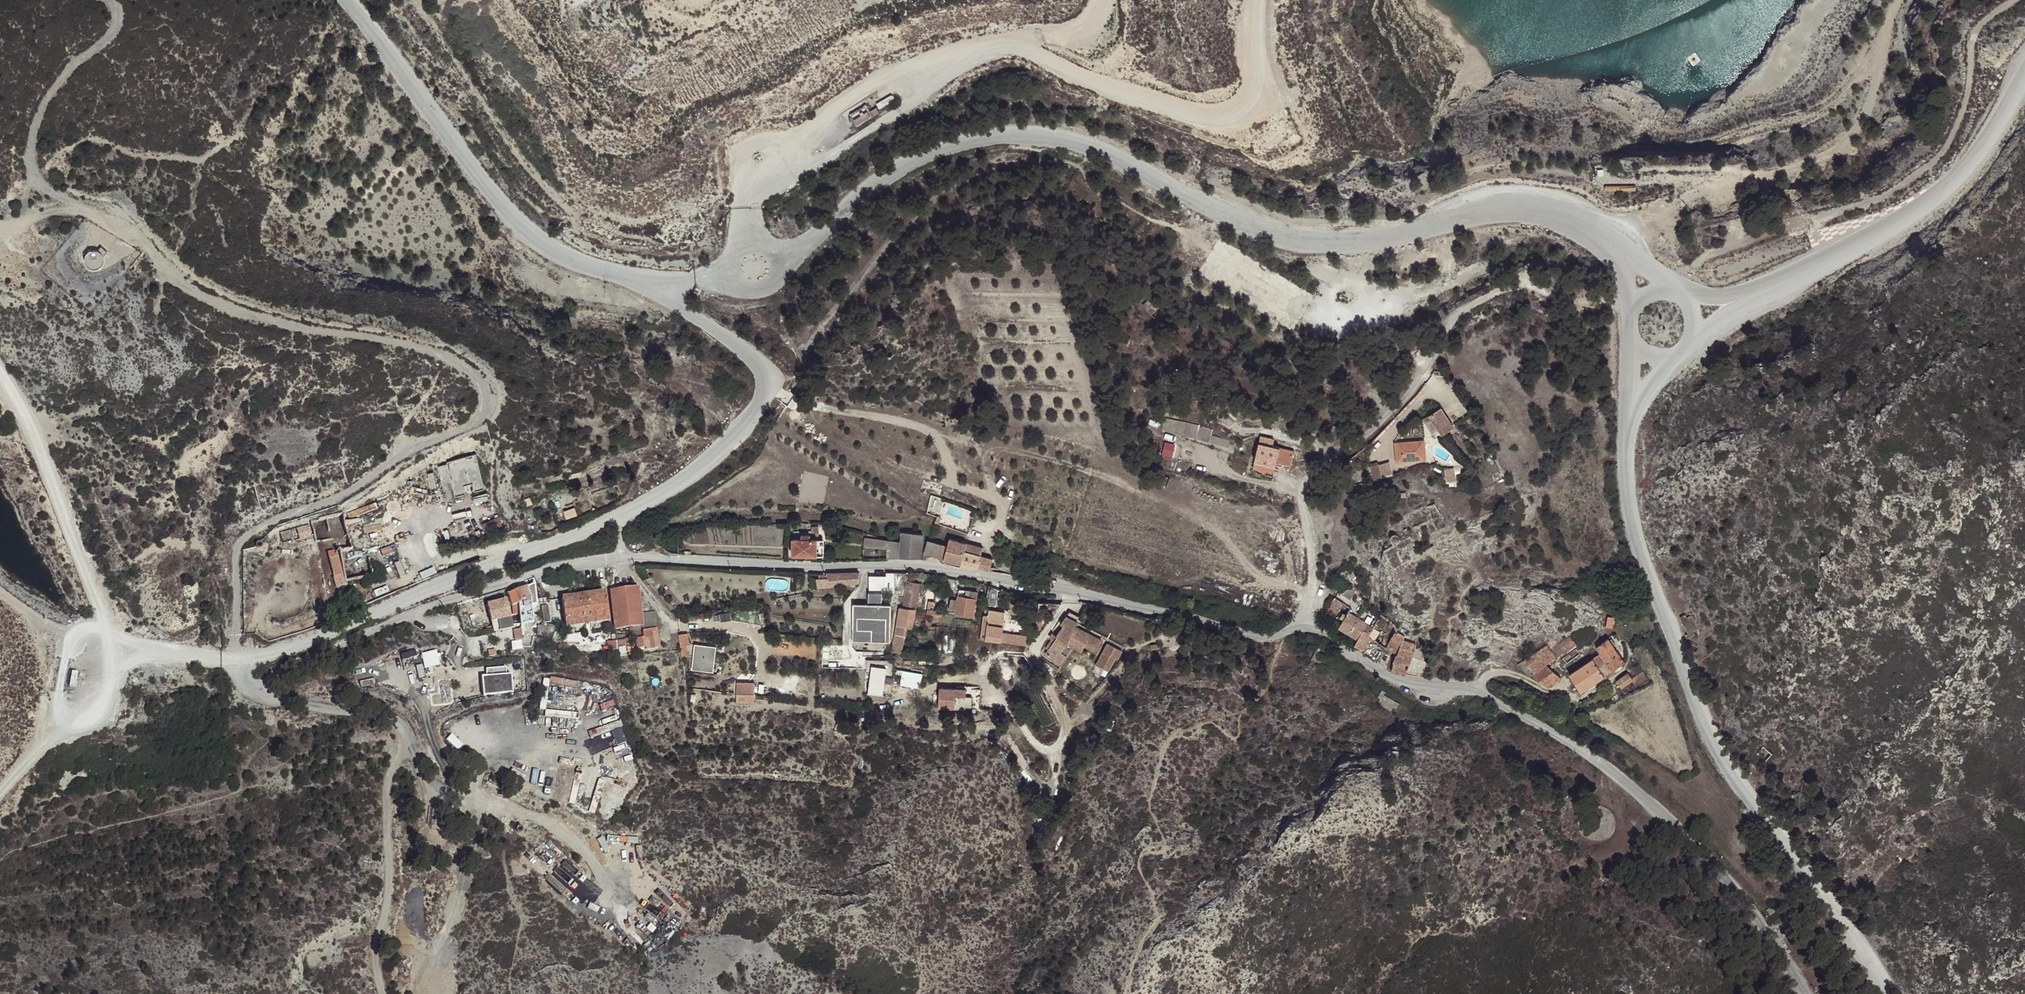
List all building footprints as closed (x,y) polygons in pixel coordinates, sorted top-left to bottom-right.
[(895,98),(881,105),(883,113),(899,105),(895,98)] [(88,249),(88,265),(104,266),(105,249),(88,249)] [(1142,303),(1151,313),(1156,307),(1149,298),(1142,303)] [(1429,417),(1437,428),(1447,421),(1439,411),(1429,417)] [(1162,421),(1159,433),(1224,449),(1226,443),(1206,438),(1208,432),(1162,421)] [(1254,466),(1277,469),(1277,466),(1292,468),(1295,453),(1271,449),(1273,443),(1260,441),(1254,466)] [(1398,446),(1400,464),(1427,460),(1426,442),(1398,446)] [(478,455),(439,464),(448,498),(486,488),(478,455)] [(1373,465),(1376,476),(1394,472),(1392,460),(1373,465)] [(1275,477),(1277,469),(1254,466),(1253,472),(1275,477)] [(1457,467),(1447,467),(1448,483),(1458,482),(1457,467)] [(1272,493),(1269,500),(1278,502),(1279,495),(1272,493)] [(569,517),(579,514),(577,507),(567,510),(569,517)] [(352,563),(343,568),(347,582),(374,577),(372,561),(368,547),(364,521),(345,523),(343,516),(312,521),(317,544),(348,536),(352,551),(350,552),(352,563)] [(299,527),(301,538),(313,536),(311,525),(299,527)] [(1418,530),(1411,535),(1421,552),(1429,548),(1424,540),(1418,530)] [(794,532),(794,541),(812,541),(813,532),(794,532)] [(923,537),(901,536),(900,542),(901,559),(923,560),(923,537)] [(264,544),(263,542),(261,540),(258,540),(256,542),(255,544),(255,547),(258,549),(261,549),(263,547),(264,544)] [(953,540),(950,549),(947,562),(959,565),(959,567),(977,569),(983,550),(953,540)] [(792,557),(816,558),(817,543),(818,542),(812,541),(794,541),(792,541),(792,557)] [(865,547),(889,550),(888,542),(865,541),(865,547)] [(888,558),(901,559),(900,542),(896,544),(888,542),(889,550),(888,558)] [(935,559),(947,562),(950,549),(929,543),(926,556),(935,559)] [(340,554),(343,568),(352,563),(350,552),(340,554)] [(1462,565),(1459,565),(1458,568),(1456,569),(1459,579),(1468,576),(1464,567),(1462,565)] [(343,568),(331,575),(334,589),(347,586),(347,582),(343,568)] [(859,576),(828,576),(828,579),(819,581),(819,590),(853,586),(859,584),(859,576)] [(324,580),(310,587),(311,592),(325,587),(324,580)] [(1648,604),(1639,580),(1632,583),(1643,607),(1648,604)] [(961,583),(952,581),(950,593),(959,595),(961,583)] [(908,586),(902,612),(914,614),(919,595),(920,589),(908,586)] [(934,593),(920,589),(919,595),(932,599),(934,593)] [(612,594),(617,631),(641,628),(638,591),(612,594)] [(526,592),(519,594),(519,606),(530,603),(526,592)] [(967,599),(978,602),(980,596),(968,593),(967,599)] [(519,606),(519,594),(516,596),(514,595),(502,597),(504,606),(508,605),(512,605),(512,608),(519,606)] [(609,621),(605,594),(582,597),(562,602),(566,629),(609,621)] [(959,602),(957,613),(957,616),(974,621),(978,602),(967,599),(960,598),(959,602)] [(1344,623),(1349,613),(1351,608),(1335,598),(1327,610),(1335,616),(1344,623)] [(512,624),(508,605),(504,606),(489,609),(492,627),(512,624)] [(1031,632),(1003,628),(1005,608),(989,606),(986,636),(1030,641),(1031,632)] [(889,608),(852,608),(851,645),(889,645),(889,608)] [(545,625),(551,624),(548,610),(542,610),(545,625)] [(926,626),(931,627),(935,611),(930,610),(926,626)] [(898,631),(905,633),(910,634),(914,614),(902,612),(898,631)] [(1370,626),(1349,613),(1344,623),(1340,629),(1359,639),(1356,647),(1361,650),(1362,651),(1363,651),(1368,645),(1370,642),(1371,640),(1368,637),(1373,629),(1370,626)] [(1398,631),(1399,630),(1395,624),(1381,613),(1377,621),(1373,629),(1368,637),(1371,640),(1385,648),(1399,653),(1405,640),(1406,635),(1398,631)] [(974,626),(974,621),(957,616),(955,622),(974,626)] [(512,624),(492,627),(494,634),(513,631),(512,624)] [(1104,641),(1078,628),(1077,629),(1067,624),(1065,627),(1047,654),(1060,663),(1070,646),(1083,653),(1087,647),(1098,653),(1104,641)] [(617,641),(617,643),(630,641),(636,641),(642,640),(644,639),(644,631),(642,632),(631,634),(631,636),(617,637),(617,641)] [(901,656),(905,633),(898,631),(896,637),(894,637),(889,654),(901,656)] [(689,632),(682,633),(684,654),(691,653),(689,632)] [(1618,635),(1609,640),(1620,656),(1625,662),(1625,647),(1618,635)] [(1553,650),(1558,658),(1576,645),(1571,637),(1553,650)] [(1393,671),(1407,674),(1416,644),(1405,640),(1399,653),(1393,664),(1393,671)] [(1620,656),(1609,640),(1596,648),(1601,655),(1608,664),(1620,656)] [(717,672),(719,644),(696,642),(694,670),(717,672)] [(1547,666),(1558,658),(1553,650),(1548,645),(1524,663),(1535,673),(1545,664),(1547,666)] [(1576,645),(1558,658),(1560,661),(1564,659),(1578,650),(1579,649),(1576,645)] [(1103,656),(1099,661),(1110,666),(1124,650),(1119,646),(1107,658),(1103,656)] [(439,649),(423,653),(426,664),(419,665),(421,674),(443,669),(439,649)] [(1581,654),(1578,650),(1564,659),(1567,665),(1581,654)] [(1322,667),(1326,661),(1315,654),(1311,661),(1322,667)] [(1612,670),(1608,664),(1601,655),(1593,660),(1604,675),(1612,670)] [(1570,675),(1593,660),(1591,656),(1579,662),(1569,673),(1570,675)] [(1625,662),(1620,656),(1608,664),(1612,670),(1625,662)] [(893,694),(893,659),(871,659),(871,694),(893,694)] [(1582,691),(1604,675),(1593,660),(1570,675),(1582,691)] [(1110,666),(1099,661),(1096,663),(1106,670),(1110,666)] [(1545,664),(1535,673),(1533,675),(1548,689),(1561,677),(1547,666),(1545,664)] [(489,667),(489,675),(485,675),(486,694),(514,692),(512,666),(489,667)] [(922,687),(925,672),(905,669),(902,684),(922,687)] [(1636,685),(1648,678),(1645,673),(1633,680),(1636,685)] [(1621,688),(1633,680),(1628,674),(1616,682),(1621,688)] [(568,696),(581,696),(582,679),(549,678),(548,707),(568,707),(568,696)] [(738,702),(757,702),(758,680),(739,680),(738,702)] [(940,684),(939,704),(965,706),(966,694),(956,693),(957,685),(940,684)] [(1400,705),(1386,696),(1386,693),(1383,692),(1379,700),(1380,701),(1377,705),(1392,713),(1395,709),(1398,709),(1400,705)] [(530,761),(535,762),(538,745),(533,743),(530,761)] [(524,833),(524,830),(522,828),(519,828),(517,829),(516,832),(517,834),(519,836),(522,835),(524,833)]
